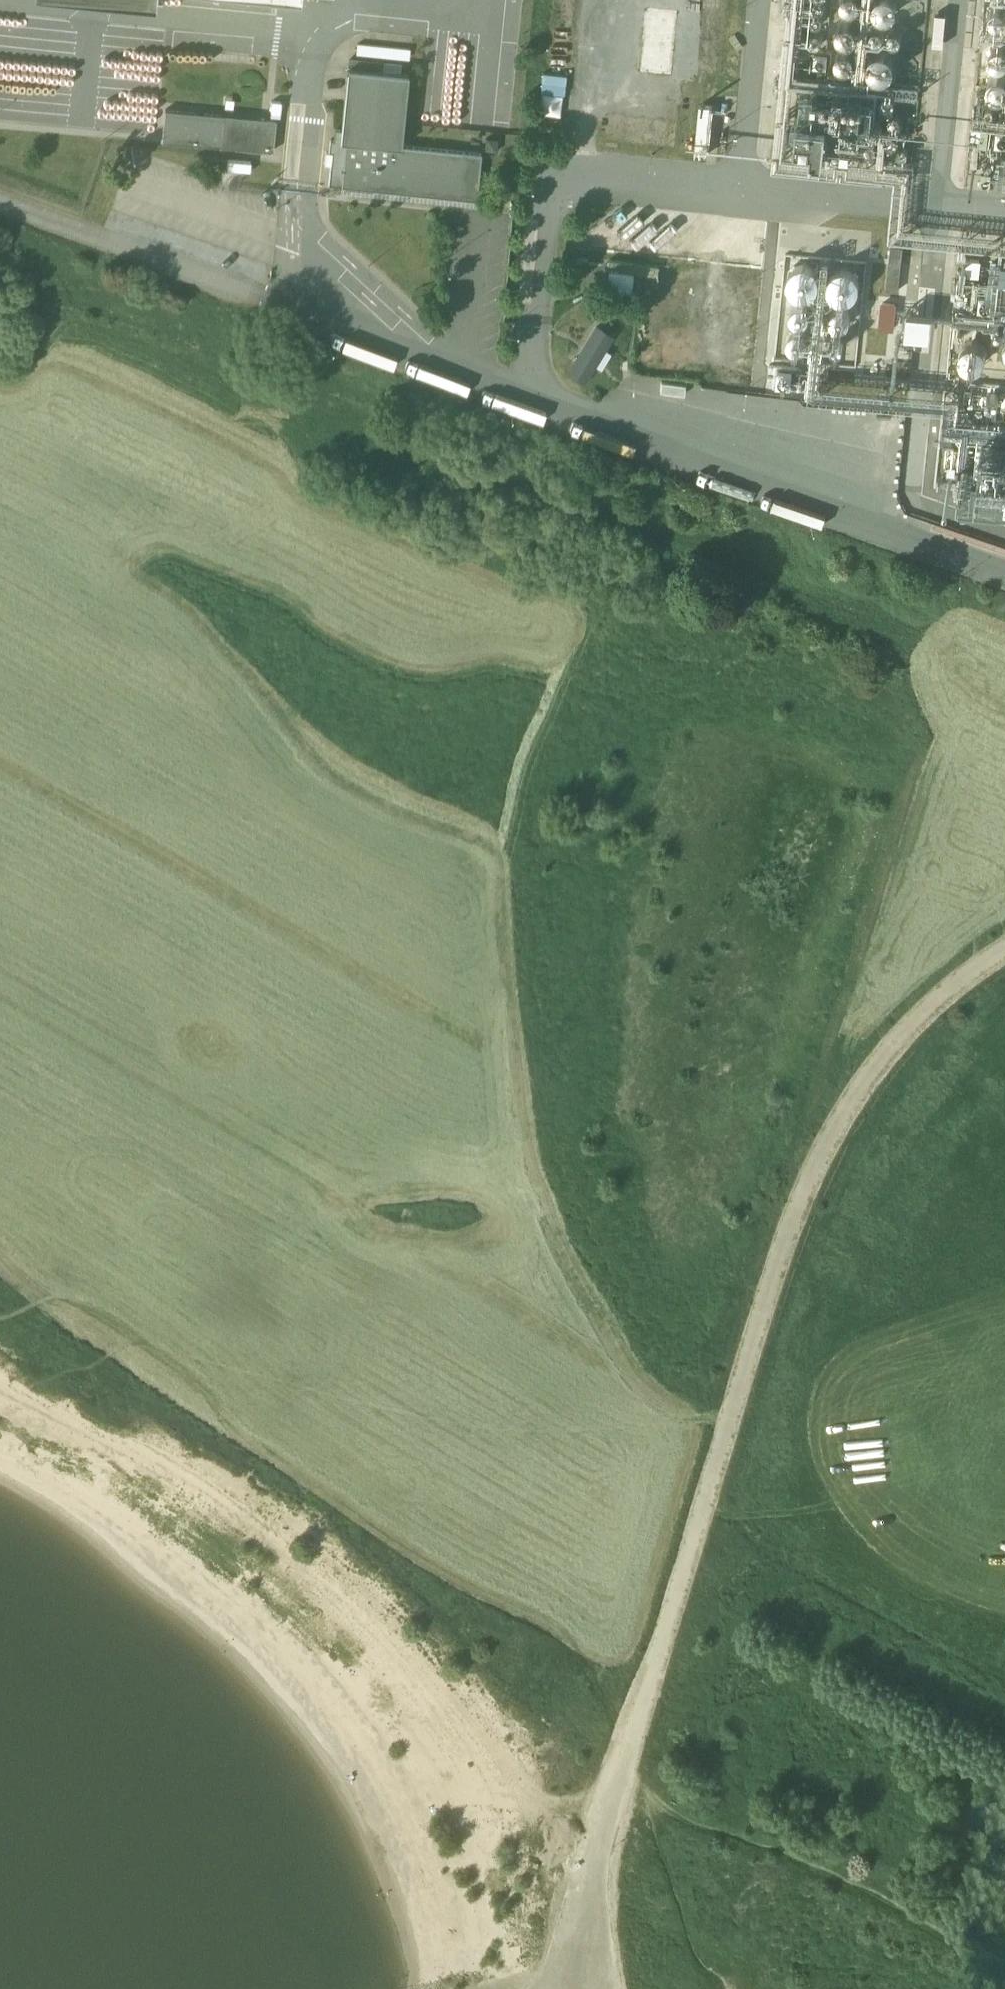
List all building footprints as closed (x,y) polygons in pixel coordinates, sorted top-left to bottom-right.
[(540,111),(565,113),(572,0),(547,0),(540,111)] [(612,66),(671,71),(676,8),(670,8),(671,0),(618,0),(612,66)] [(697,75),(723,76),(724,4),(698,4),(697,75)] [(409,75),(348,69),(341,141),(330,140),(329,152),(337,153),(336,168),(342,168),(340,187),(477,201),(481,155),(401,147),(409,75)] [(225,116),(165,109),(162,141),(222,147),(225,116)] [(674,145),(677,121),(607,112),(604,137),(674,145)] [(276,121),(225,116),(222,147),(273,152),(276,121)] [(995,129),(986,174),(1004,178),(1004,131),(995,129)] [(718,231),(718,255),(748,255),(748,232),(718,231)] [(773,389),(938,398),(935,452),(927,470),(933,483),(1004,487),(1004,380),(963,377),(957,394),(930,383),(924,371),(904,370),(894,348),(886,352),(886,340),(884,334),(882,361),(871,366),(855,365),(856,344),(851,333),(852,316),(858,314),(855,308),(860,293),(863,255),(781,251),(773,389)] [(605,266),(605,286),(627,286),(628,266),(605,266)] [(659,361),(662,302),(638,301),(634,360),(659,361)] [(898,329),(920,331),(922,312),(900,310),(898,329)] [(610,330),(595,320),(568,363),(582,373),(610,330)]
